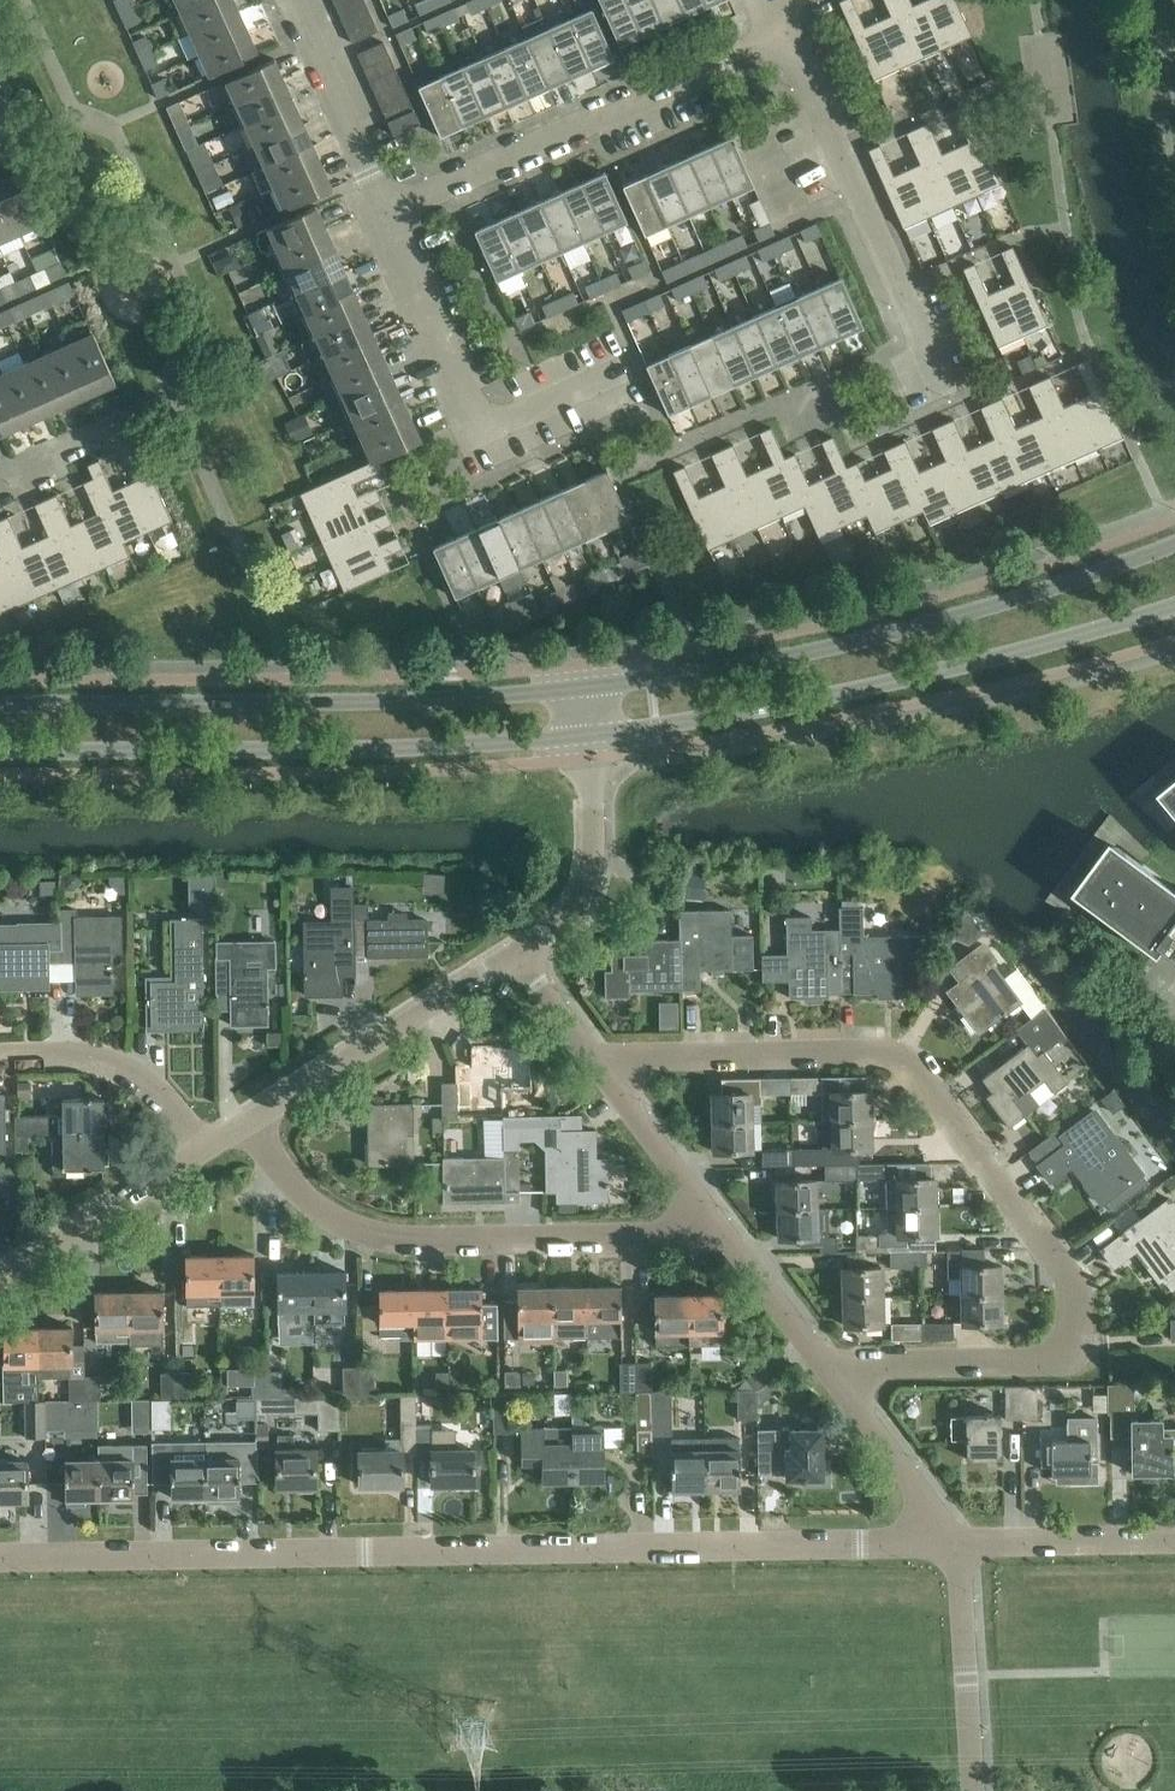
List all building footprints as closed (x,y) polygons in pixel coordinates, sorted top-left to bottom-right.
[(133,8),(129,0),(114,0),(120,13),(133,8)] [(181,11),(206,0),(176,0),(181,11)] [(181,11),(190,33),(239,11),(234,0),(206,0),(181,11)] [(340,15),(366,3),(365,0),(336,0),(334,1),(340,15)] [(435,7),(432,0),(421,0),(415,3),(420,14),(435,7)] [(466,2),(471,13),(486,6),(484,0),(469,0),(466,2)] [(626,0),(599,0),(620,45),(642,35),(626,0)] [(652,0),(626,0),(642,35),(664,26),(652,0)] [(678,0),(652,0),(664,26),(685,16),(678,0)] [(685,16),(707,6),(704,0),(678,0),(685,16)] [(877,21),(864,26),(852,0),(840,0),(839,0),(874,79),(899,68),(877,21)] [(923,57),(897,0),(884,0),(891,15),(877,21),(899,68),(923,57)] [(947,46),(926,0),(923,0),(913,5),(910,0),(897,0),(923,57),(947,46)] [(956,0),(926,0),(947,46),(972,35),(956,0)] [(340,15),(346,28),(372,16),(366,3),(340,15)] [(454,7),(438,14),(443,25),(459,18),(454,7)] [(591,7),(569,17),(592,68),(614,58),(591,7)] [(120,13),(126,27),(139,22),(133,8),(120,13)] [(392,26),(408,19),(403,8),(387,15),(392,26)] [(239,11),(190,33),(200,54),(249,32),(239,11)] [(438,14),(423,21),(428,32),(443,25),(438,14)] [(346,28),(352,42),(378,30),(372,16),(346,28)] [(569,17),(548,27),(570,78),(592,68),(569,17)] [(395,33),(400,44),(417,37),(411,26),(395,33)] [(548,27),(526,36),(549,87),(570,78),(548,27)] [(249,32),(200,54),(210,76),(258,54),(249,32)] [(132,41),(139,56),(152,50),(145,35),(132,41)] [(526,36),(505,46),(527,97),(549,87),(526,36)] [(357,53),(363,67),(390,55),(383,41),(357,53)] [(505,46),(483,56),(506,107),(527,97),(505,46)] [(139,56),(145,69),(158,64),(152,50),(139,56)] [(363,67),(369,80),(396,68),(390,55),(363,67)] [(483,56),(461,66),(484,116),(506,107),(483,56)] [(232,103),(284,79),(275,58),(222,81),(232,103)] [(461,66),(440,75),(463,126),(484,116),(461,66)] [(369,80),(375,93),(402,81),(396,68),(369,80)] [(463,126),(440,75),(418,85),(440,136),(463,126)] [(158,97),(170,92),(164,77),(151,83),(158,97)] [(241,124),(294,101),(284,79),(232,103),(241,124)] [(375,93),(381,107),(408,95),(402,81),(375,93)] [(381,107),(387,121),(414,109),(408,95),(381,107)] [(179,101),(167,107),(176,128),(189,122),(179,101)] [(251,146),(303,122),(294,101),(241,124),(251,146)] [(968,141),(955,147),(976,194),(1001,183),(966,105),(954,110),(968,141)] [(414,109),(387,121),(394,135),(420,122),(414,109)] [(251,146),(243,149),(253,170),(261,167),(313,143),(304,122),(251,146)] [(951,205),(976,194),(955,147),(942,153),(928,122),(917,127),(951,205)] [(928,216),(951,205),(917,127),(906,132),(920,163),(907,169),(928,216)] [(754,186),(731,135),(709,145),(732,196),(754,186)] [(198,143),(185,149),(195,171),(214,162),(204,141),(198,143)] [(270,188),(323,164),(313,143),(261,167),(270,188)] [(903,227),(928,216),(907,169),(894,175),(880,144),(868,149),(903,227)] [(710,205),(732,196),(709,145),(687,155),(710,205)] [(689,215),(710,205),(687,155),(666,164),(689,215)] [(214,162),(195,171),(204,192),(223,183),(214,162)] [(280,210),(332,186),(323,164),(270,188),(262,192),(271,213),(280,210)] [(667,225),(689,215),(666,164),(644,174),(667,225)] [(21,171),(0,180),(0,187),(21,232),(43,222),(21,171)] [(628,222),(605,171),(583,180),(606,231),(628,222)] [(667,225),(644,174),(622,184),(645,235),(667,225)] [(606,231),(583,180),(561,190),(584,241),(606,231)] [(21,232),(0,187),(0,242),(21,232)] [(561,190),(540,200),(563,251),(570,268),(592,258),(584,241),(561,190)] [(223,191),(212,196),(217,209),(228,204),(223,191)] [(759,240),(775,233),(759,198),(750,203),(760,226),(754,229),(759,240)] [(562,251),(540,200),(518,210),(541,260),(562,251)] [(240,203),(230,207),(237,223),(238,224),(247,220),(240,203)] [(326,227),(317,206),(316,205),(258,231),(260,236),(258,239),(262,248),(266,248),(268,253),(273,250),(326,227)] [(541,260),(518,210),(496,219),(519,270),(541,260)] [(986,214),(925,233),(928,241),(915,245),(916,250),(932,245),(936,258),(952,253),(948,239),(981,229),(984,238),(992,236),(986,214)] [(519,270),(496,219),(474,229),(497,280),(519,270)] [(816,222),(800,230),(805,241),(821,234),(816,222)] [(273,250),(283,271),(335,248),(326,227),(273,250)] [(742,234),(726,241),(731,252),(747,245),(742,234)] [(789,235),(773,242),(778,253),(794,246),(789,235)] [(716,259),(731,252),(726,241),(710,248),(716,259)] [(762,260),(778,253),(773,242),(757,249),(762,260)] [(1002,288),(1023,335),(1048,324),(1013,245),(1001,251),(1015,282),(1002,288)] [(54,247),(38,254),(45,268),(50,281),(66,274),(60,261),(54,247)] [(292,292),(345,269),(335,248),(283,271),(292,292)] [(232,251),(214,259),(220,272),(228,269),(238,265),(232,251)] [(699,253),(683,261),(688,272),(704,265),(699,253)] [(730,261),(735,273),(751,266),(746,254),(730,261)] [(649,271),(644,260),(628,267),(633,278),(649,271)] [(683,261),(661,271),(666,282),(688,272),(683,261)] [(730,261),(714,268),(719,280),(735,273),(730,261)] [(975,263),(963,268),(998,346),(1023,335),(1002,288),(989,294),(975,263)] [(292,292),(302,314),(354,290),(345,269),(292,292)] [(21,294),(15,282),(11,271),(0,276),(0,289),(5,301),(21,294)] [(606,290),(622,283),(616,272),(601,279),(606,290)] [(687,280),(692,292),(708,285),(703,273),(687,280)] [(21,294),(36,287),(31,275),(15,282),(21,294)] [(841,276),(819,286),(841,337),(864,327),(841,276)] [(590,298),(606,290),(601,279),(585,286),(590,298)] [(69,280),(53,287),(59,300),(74,293),(69,280)] [(687,280),(671,288),(676,299),(692,292),(687,280)] [(819,286),(797,295),(820,346),(841,337),(819,286)] [(364,311),(354,290),(302,314),(311,335),(364,311)] [(563,310),(579,303),(573,291),(558,298),(563,310)] [(660,293),(644,300),(649,311),(665,304),(660,293)] [(24,300),(30,313),(45,306),(39,294),(24,300)] [(797,295),(775,305),(798,356),(820,346),(797,295)] [(547,317),(563,310),(558,298),(542,305),(547,317)] [(24,300),(8,308),(14,320),(30,313),(24,300)] [(633,318),(649,311),(644,300),(628,307),(633,318)] [(775,305),(754,315),(777,366),(798,356),(775,305)] [(520,329),(536,322),(530,310),(514,318),(520,329)] [(311,335),(301,339),(311,360),(321,356),(373,332),(364,311),(311,335)] [(754,315),(732,324),(755,375),(777,366),(754,315)] [(253,336),(270,328),(266,319),(249,327),(253,336)] [(732,324),(711,334),(734,385),(755,375),(732,324)] [(267,330),(256,335),(265,356),(274,352),(276,351),(267,330)] [(383,353),(373,332),(321,356),(330,377),(383,353)] [(70,343),(93,393),(116,383),(93,333),(70,343)] [(711,334),(689,344),(712,395),(734,385),(711,334)] [(48,353),(70,403),(93,393),(70,343),(48,353)] [(689,344),(668,353),(690,404),(712,395),(689,344)] [(262,358),(254,361),(264,382),(271,378),(277,375),(278,375),(284,372),(290,369),(281,349),(275,352),(268,355),(265,357),(262,358)] [(70,403),(48,353),(25,363),(48,413),(70,403)] [(330,377),(340,398),(392,375),(383,353),(330,377)] [(645,363),(668,414),(690,404),(668,353),(645,363)] [(1031,357),(1018,363),(1022,373),(1036,367),(1031,357)] [(1090,394),(1077,400),(1098,447),(1123,436),(1088,358),(1076,363),(1090,394)] [(48,413),(25,363),(3,373),(25,423),(48,413)] [(3,373),(0,374),(0,427),(3,434),(25,423),(3,373)] [(392,375),(340,398),(349,419),(402,396),(392,375)] [(1074,458),(1098,447),(1077,400),(1064,406),(1050,375),(1039,380),(1074,458)] [(1050,469),(1074,458),(1039,380),(1028,385),(1042,416),(1029,422),(1050,469)] [(349,419),(359,440),(411,417),(402,396),(349,419)] [(1026,480),(1050,469),(1029,422),(1016,428),(1002,397),(991,402),(1026,480)] [(1002,491),(1026,480),(991,402),(980,406),(994,438),(981,443),(1002,491)] [(411,417),(359,440),(368,462),(379,458),(421,439),(411,417)] [(295,419),(285,423),(292,440),(302,435),(306,434),(298,418),(295,419)] [(943,423),(977,501),(1002,491),(981,443),(968,449),(954,418),(943,423)] [(954,512),(977,501),(943,423),(932,428),(946,459),(932,465),(954,512)] [(760,469),(781,516),(805,506),(805,505),(784,457),(785,457),(771,426),(759,432),(773,463),(760,469)] [(822,478),(843,525),(867,515),(868,514),(846,466),(847,466),(833,435),(821,441),(835,472),(822,478)] [(905,440),(894,445),(924,510),(923,510),(929,523),(954,512),(932,465),(919,471),(905,440)] [(126,484),(148,531),(172,520),(137,442),(125,447),(140,478),(126,484)] [(307,458),(318,453),(313,442),(302,447),(307,458)] [(758,527),(781,516),(760,469),(747,474),(733,443),(722,448),(758,527)] [(878,473),(899,521),(923,510),(924,510),(894,445),(883,450),(891,467),(878,473)] [(733,538),(758,527),(722,448),(711,453),(725,484),(712,490),(733,538)] [(819,536),(843,525),(822,478),(809,484),(795,453),(785,457),(784,457),(805,505),(805,506),(819,536)] [(384,469),(379,458),(368,462),(300,492),(311,516),(358,495),(353,484),(367,478),(366,477),(384,469)] [(123,542),(124,542),(148,531),(126,484),(113,490),(99,459),(87,464),(93,477),(94,477),(123,542)] [(875,532),(899,521),(878,473),(865,479),(857,461),(847,466),(846,466),(868,514),(867,515),(875,532)] [(673,470),(708,549),(733,538),(712,490),(699,496),(685,465),(673,470)] [(629,519),(616,489),(607,468),(584,478),(607,529),(629,519)] [(84,519),(105,566),(130,555),(124,542),(123,542),(94,477),(93,477),(83,482),(97,513),(84,519)] [(586,539),(607,529),(584,478),(563,488),(586,539)] [(358,495),(311,516),(322,541),(369,519),(363,507),(382,499),(376,487),(358,495)] [(564,549),(586,539),(563,488),(541,498),(564,549)] [(46,498),(81,577),(105,566),(84,519),(71,525),(57,493),(46,498)] [(36,540),(57,588),(81,577),(46,498),(35,503),(49,535),(36,540)] [(542,558),(564,549),(541,498),(520,507),(542,558)] [(521,568),(542,558),(520,507),(498,517),(521,568)] [(387,511),(369,519),(322,541),(332,565),(380,544),(374,531),(392,523),(387,511)] [(33,598),(57,588),(36,540),(22,546),(8,515),(0,519),(0,526),(33,598)] [(498,517),(476,527),(499,578),(505,591),(527,581),(521,568),(498,517)] [(9,609),(33,598),(0,526),(0,555),(0,556),(0,590),(9,609)] [(478,587),(499,578),(476,527),(455,536),(478,587)] [(283,532),(281,533),(289,550),(291,549),(298,546),(290,529),(283,532)] [(398,535),(380,544),(332,565),(344,591),(391,570),(385,555),(403,547),(398,535)] [(455,536),(433,546),(455,597),(478,587),(455,536)] [(648,563),(643,551),(627,558),(632,570),(648,563)] [(605,582),(621,575),(615,563),(600,570),(605,582)] [(589,589),(605,582),(600,570),(584,577),(589,589)] [(562,601),(577,594),(572,582),(556,590),(562,601)] [(9,609),(0,590),(0,613),(9,609)] [(546,608),(562,601),(556,590),(541,597),(546,608)] [(518,621),(540,611),(532,594),(511,603),(513,609),(518,621)] [(503,628),(518,621),(513,609),(498,616),(503,628)] [(475,640),(491,633),(486,621),(470,628),(475,640)] [(1161,800),(1174,815),(1174,816),(1174,789),(1161,800)] [(1163,949),(1174,958),(1174,890),(1149,871),(1142,865),(1132,858),(1116,846),(1078,897),(1093,909),(1103,916),(1153,953),(1154,954),(1160,947),(1163,949)] [(683,861),(682,871),(687,872),(684,896),(699,898),(702,899),(707,863),(708,856),(684,853),(683,861)] [(216,904),(215,872),(188,872),(189,904),(216,904)] [(80,873),(64,874),(64,886),(75,886),(80,881),(80,873)] [(332,921),(305,921),(306,994),(342,994),(342,993),(342,971),(342,957),(355,957),(355,952),(354,904),(354,886),(346,886),(332,886),(332,921)] [(369,903),(354,904),(355,952),(368,952),(369,956),(427,955),(427,919),(406,919),(406,912),(389,912),(389,919),(369,920),(369,903)] [(963,904),(951,933),(964,939),(980,927),(963,904)] [(864,906),(840,907),(841,930),(841,992),(877,992),(877,998),(899,997),(898,974),(915,974),(915,962),(928,961),(927,935),(867,936),(867,934),(864,934),(864,906)] [(61,909),(61,922),(62,962),(76,961),(76,993),(112,993),(112,951),(121,951),(121,916),(76,916),(76,909),(61,909)] [(681,939),(682,989),(702,989),(701,969),(712,969),(713,973),(724,973),(725,969),(755,968),(754,935),(733,935),(732,909),(681,910),(681,939)] [(763,954),(763,981),(775,980),(775,978),(789,978),(790,997),(804,997),(804,1001),(810,1002),(816,1002),(822,1001),(822,997),(828,997),(828,992),(841,992),(841,930),(812,930),(812,916),(787,916),(788,954),(763,954)] [(170,918),(170,920),(171,975),(145,976),(146,1031),(203,1030),(204,1030),(203,993),(203,956),(203,918),(170,918)] [(48,962),(62,962),(61,922),(19,922),(19,924),(0,924),(0,988),(49,987),(49,980),(48,962)] [(275,938),(216,939),(217,956),(218,1010),(231,1010),(231,1024),(267,1024),(267,967),(275,966),(275,938)] [(681,939),(611,940),(611,970),(605,970),(605,997),(630,996),(629,990),(682,989),(681,939)] [(961,981),(949,990),(979,1030),(1020,1000),(1031,1016),(1045,1006),(1046,1006),(1016,967),(1003,977),(990,961),(995,957),(984,943),(960,960),(951,967),(961,981)] [(1027,1043),(981,1078),(992,1091),(986,1096),(1009,1126),(1037,1105),(1027,1092),(1045,1079),(1055,1092),(1068,1082),(1044,1050),(1066,1034),(1045,1006),(1031,1016),(1015,1028),(1027,1043)] [(281,1030),(266,1030),(266,1042),(281,1042),(281,1030)] [(457,1118),(472,1117),(472,1107),(503,1107),(503,1088),(532,1088),(531,1044),(471,1045),(471,1064),(456,1065),(457,1082),(457,1083),(457,1118)] [(840,1076),(792,1077),(792,1093),(821,1092),(822,1120),(870,1119),(874,1118),(874,1100),(870,1100),(869,1090),(840,1090),(840,1076)] [(721,1093),(712,1093),(713,1122),(751,1121),(751,1106),(760,1105),(760,1093),(760,1077),(721,1078),(721,1080),(724,1080),(724,1093),(721,1093)] [(792,1093),(792,1077),(760,1077),(760,1093),(792,1093)] [(443,1118),(457,1118),(457,1083),(442,1083),(443,1118)] [(1114,1088),(1101,1098),(1109,1108),(1122,1098),(1114,1088)] [(5,1149),(5,1121),(5,1120),(10,1120),(10,1108),(5,1108),(4,1108),(4,1094),(0,1095),(0,1149),(5,1149)] [(104,1133),(104,1115),(108,1115),(107,1102),(104,1102),(104,1098),(62,1098),(62,1114),(15,1115),(15,1134),(28,1134),(52,1133),(104,1133)] [(412,1133),(412,1103),(368,1104),(369,1164),(408,1163),(407,1133),(412,1133)] [(1039,1164),(1038,1165),(1050,1180),(1073,1162),(1079,1170),(1078,1171),(1098,1198),(1101,1202),(1105,1200),(1112,1210),(1149,1182),(1142,1172),(1138,1167),(1094,1109),(1065,1132),(1071,1140),(1039,1164)] [(503,1117),(502,1117),(503,1152),(518,1152),(518,1140),(535,1140),(545,1150),(551,1150),(552,1191),(557,1190),(557,1201),(558,1201),(576,1200),(608,1200),(608,1186),(609,1186),(609,1182),(608,1182),(607,1158),(593,1158),(593,1150),(596,1150),(596,1130),(581,1130),(581,1115),(568,1115),(532,1116),(503,1117)] [(474,1158),(444,1158),(444,1163),(444,1174),(444,1202),(519,1201),(519,1191),(519,1184),(518,1152),(503,1152),(502,1117),(483,1117),(483,1157),(474,1158)] [(825,1164),(856,1163),(858,1163),(861,1148),(871,1148),(870,1119),(822,1120),(823,1148),(792,1148),(793,1165),(825,1165),(825,1164)] [(751,1121),(713,1122),(714,1151),(751,1150),(751,1121)] [(104,1150),(104,1133),(52,1133),(52,1169),(105,1168),(105,1164),(108,1163),(108,1150),(104,1150)] [(28,1148),(28,1134),(15,1134),(16,1148),(28,1148)] [(762,1165),(793,1165),(792,1148),(762,1149),(762,1165)] [(858,1163),(856,1163),(856,1178),(887,1177),(888,1207),(898,1207),(936,1205),(935,1177),(930,1177),(930,1162),(858,1163)] [(444,1163),(433,1163),(433,1174),(444,1174),(444,1163)] [(825,1178),(856,1178),(856,1163),(825,1164),(825,1165),(825,1178)] [(1,1177),(17,1176),(17,1166),(0,1167),(0,1177),(1,1177)] [(1162,1185),(1174,1202),(1174,1178),(1174,1176),(1162,1185)] [(777,1180),(778,1209),(816,1208),(815,1179),(777,1180)] [(576,1200),(558,1201),(558,1213),(577,1213),(576,1200)] [(1144,1242),(1149,1249),(1141,1256),(1161,1282),(1166,1279),(1174,1291),(1174,1213),(1165,1201),(1102,1249),(1113,1265),(1144,1242)] [(936,1234),(936,1205),(898,1207),(898,1228),(887,1228),(879,1235),(858,1235),(858,1251),(889,1250),(889,1246),(907,1245),(906,1235),(936,1234)] [(816,1208),(778,1209),(779,1237),(799,1237),(799,1247),(820,1246),(820,1252),(837,1252),(836,1237),(829,1237),(828,1208),(816,1208)] [(962,1294),(1000,1293),(1000,1264),(986,1265),(985,1248),(952,1249),(947,1249),(947,1276),(962,1276),(962,1294)] [(921,1250),(890,1251),(891,1268),(921,1267),(921,1250)] [(254,1305),(254,1291),(253,1254),(220,1255),(221,1305),(221,1306),(254,1305)] [(187,1306),(221,1305),(220,1255),(186,1255),(187,1306)] [(844,1297),(882,1296),(881,1265),(843,1267),(844,1297)] [(297,1309),(312,1309),(311,1271),(278,1272),(278,1309),(280,1309),(280,1324),(298,1324),(297,1309)] [(311,1271),(312,1309),(312,1323),(346,1323),(345,1271),(311,1271)] [(553,1338),(587,1337),(586,1286),(553,1287),(553,1338)] [(621,1286),(586,1286),(587,1337),(621,1336),(621,1286)] [(503,1301),(504,1338),(519,1337),(519,1338),(553,1338),(553,1287),(518,1287),(518,1300),(503,1301)] [(447,1289),(448,1334),(481,1334),(481,1339),(498,1339),(498,1301),(496,1301),(496,1303),(482,1303),(482,1288),(447,1289)] [(380,1335),(414,1335),(413,1289),(379,1290),(380,1335)] [(448,1334),(447,1289),(413,1289),(414,1335),(448,1334)] [(162,1290),(129,1291),(130,1341),(130,1344),(163,1344),(163,1341),(162,1290)] [(96,1342),(130,1341),(129,1291),(95,1291),(96,1342)] [(1000,1293),(962,1294),(963,1323),(1001,1322),(1000,1293)] [(689,1329),(689,1294),(655,1295),(656,1343),(689,1342),(689,1329)] [(689,1329),(689,1342),(723,1342),(722,1294),(689,1294),(689,1329)] [(882,1296),(844,1297),(845,1325),(883,1324),(882,1296)] [(891,1323),(892,1339),(922,1339),(922,1322),(891,1323)] [(953,1322),(922,1322),(922,1339),(953,1338),(953,1322)] [(72,1326),(39,1327),(39,1364),(39,1365),(39,1371),(39,1377),(70,1376),(70,1400),(86,1399),(85,1375),(85,1353),(85,1344),(73,1344),(72,1326)] [(5,1366),(2,1366),(3,1401),(26,1400),(39,1400),(39,1377),(39,1371),(39,1365),(39,1364),(39,1327),(5,1327),(5,1366)] [(757,1389),(772,1378),(778,1373),(769,1361),(748,1377),(757,1389)] [(620,1362),(620,1391),(636,1391),(635,1362),(620,1362)] [(651,1391),(652,1391),(651,1362),(635,1362),(636,1391),(651,1391)] [(343,1367),(343,1396),(359,1395),(359,1366),(343,1367)] [(374,1366),(359,1366),(359,1395),(375,1395),(374,1366)] [(252,1388),(252,1370),(227,1371),(227,1388),(252,1388)] [(256,1397),(257,1397),(268,1397),(267,1370),(252,1370),(252,1388),(252,1397),(256,1397)] [(267,1370),(268,1397),(283,1396),(283,1370),(267,1370)] [(513,1370),(505,1370),(505,1386),(520,1386),(520,1377),(513,1370)] [(567,1370),(554,1370),(554,1385),(567,1385),(567,1370)] [(161,1398),(170,1398),(176,1398),(176,1371),(161,1372),(161,1398)] [(191,1371),(176,1371),(176,1398),(192,1398),(191,1371)] [(449,1387),(448,1371),(436,1371),(436,1387),(449,1387)] [(100,1375),(85,1375),(86,1399),(97,1399),(98,1399),(101,1399),(100,1375)] [(772,1378),(757,1389),(757,1404),(779,1388),(772,1378)] [(1135,1410),(1134,1384),(1108,1384),(1108,1411),(1135,1410)] [(1022,1418),(1021,1385),(1005,1385),(1005,1419),(1022,1418)] [(1021,1385),(1022,1418),(1037,1418),(1037,1385),(1021,1385)] [(758,1418),(757,1404),(757,1389),(738,1390),(738,1418),(758,1418)] [(652,1391),(651,1391),(652,1420),(652,1435),(671,1435),(671,1419),(670,1390),(652,1391)] [(652,1449),(652,1420),(651,1391),(636,1391),(637,1449),(652,1449)] [(508,1393),(493,1393),(493,1432),(509,1432),(508,1393)] [(415,1395),(400,1395),(401,1450),(359,1450),(359,1484),(403,1484),(403,1454),(417,1454),(416,1423),(416,1395),(415,1395)] [(283,1396),(268,1397),(257,1397),(257,1412),(318,1411),(318,1430),(339,1429),(339,1396),(318,1396),(313,1396),(283,1396)] [(256,1435),(256,1426),(256,1397),(252,1397),(238,1397),(238,1435),(256,1435)] [(151,1398),(132,1399),(132,1428),(152,1427),(151,1398)] [(161,1398),(151,1398),(152,1427),(171,1427),(170,1398),(161,1398)] [(70,1400),(45,1400),(46,1429),(65,1429),(98,1428),(97,1399),(86,1399),(70,1400)] [(39,1400),(26,1400),(27,1436),(46,1436),(46,1429),(45,1400),(39,1400)] [(967,1458),(1001,1457),(1000,1414),(965,1415),(966,1416),(951,1416),(951,1438),(966,1438),(967,1458)] [(586,1416),(572,1416),(572,1427),(573,1481),(604,1480),(603,1445),(621,1445),(621,1426),(587,1427),(586,1416)] [(1052,1474),(1069,1473),(1069,1483),(1098,1482),(1098,1461),(1090,1461),(1090,1456),(1098,1456),(1097,1418),(1069,1418),(1069,1440),(1051,1440),(1040,1441),(1041,1466),(1052,1466),(1052,1474)] [(1161,1419),(1132,1419),(1133,1472),(1174,1471),(1174,1429),(1161,1430),(1161,1419)] [(431,1423),(416,1423),(417,1454),(431,1454),(432,1483),(475,1483),(474,1449),(449,1449),(449,1440),(432,1440),(431,1423)] [(267,1426),(258,1426),(256,1426),(256,1435),(257,1443),(267,1443),(267,1426)] [(543,1481),(573,1481),(572,1427),(522,1428),(522,1462),(543,1462),(543,1481)] [(829,1459),(822,1459),(821,1429),(786,1430),(777,1430),(778,1437),(759,1438),(760,1471),(779,1471),(779,1467),(787,1467),(787,1478),(801,1477),(801,1478),(804,1478),(804,1485),(829,1484),(829,1459)] [(278,1449),(277,1449),(277,1485),(297,1485),(297,1491),(314,1491),(313,1485),(316,1485),(315,1449),(294,1449),(294,1434),(277,1435),(278,1449)] [(739,1436),(705,1437),(705,1449),(706,1488),(740,1488),(739,1448),(739,1436)] [(705,1437),(671,1437),(671,1449),(672,1489),(673,1489),(673,1493),(691,1493),(691,1489),(706,1488),(705,1449),(705,1437)] [(205,1440),(206,1496),(221,1496),(221,1502),(238,1502),(238,1496),(239,1496),(239,1482),(258,1481),(258,1446),(256,1446),(256,1439),(205,1440)] [(172,1497),(206,1496),(205,1440),(152,1441),(152,1484),(172,1483),(172,1497)] [(133,1444),(99,1444),(99,1458),(100,1498),(133,1497),(133,1493),(147,1492),(147,1444),(133,1444)] [(99,1458),(65,1459),(66,1498),(67,1498),(67,1505),(85,1504),(85,1498),(100,1498),(99,1458)] [(0,1461),(0,1500),(28,1499),(27,1461),(0,1461)]
